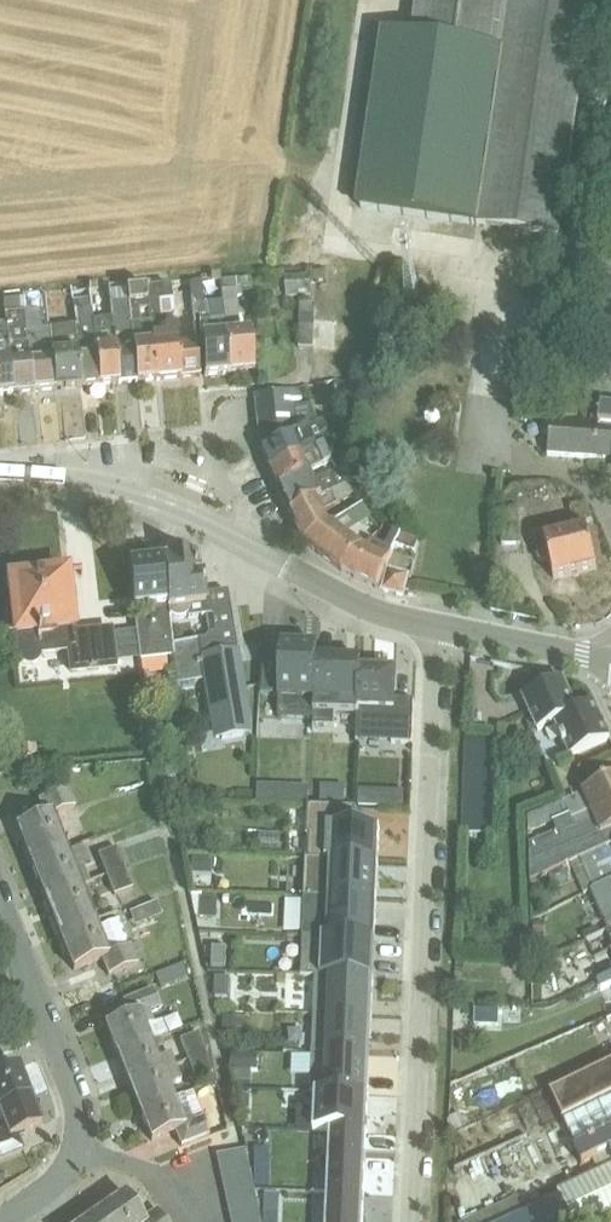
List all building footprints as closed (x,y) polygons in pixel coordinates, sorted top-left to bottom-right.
[(387,214),(481,228),(561,240),(595,0),(417,0),(387,208),(387,214)] [(311,277),(313,286),(316,285),(318,285),(328,284),(327,273),(317,274),(311,274),(311,277)] [(198,311),(198,320),(205,383),(228,381),(219,284),(219,278),(219,275),(209,276),(210,279),(210,284),(201,285),(203,307),(197,308),(198,311)] [(313,286),(311,277),(286,278),(287,301),(312,299),(313,286)] [(219,284),(228,381),(254,378),(250,336),(241,337),(238,302),(242,301),(242,293),(251,293),(250,282),(219,284)] [(169,290),(179,384),(199,383),(194,320),(198,320),(198,311),(197,308),(203,307),(201,285),(190,286),(190,287),(169,290)] [(146,290),(149,313),(150,329),(156,387),(179,384),(169,290),(169,288),(146,290)] [(128,309),(136,389),(156,387),(150,329),(139,329),(139,322),(143,321),(143,314),(149,313),(146,290),(126,291),(128,309)] [(113,335),(118,391),(136,389),(128,309),(126,291),(109,293),(112,323),(113,335)] [(24,302),(33,399),(55,397),(50,349),(42,350),(39,318),(47,318),(45,299),(24,302)] [(8,342),(14,401),(33,399),(24,302),(4,304),(7,328),(8,342)] [(74,330),(81,394),(99,393),(92,325),(90,304),(72,306),(74,330)] [(314,353),(315,322),(317,307),(315,307),(301,306),(300,318),(300,352),(314,353)] [(315,322),(314,353),(337,354),(338,345),(345,345),(348,327),(338,327),(338,324),(315,322)] [(92,325),(99,393),(118,391),(113,335),(112,323),(92,325)] [(14,401),(8,342),(7,328),(0,328),(0,402),(14,401)] [(50,349),(55,397),(81,394),(74,330),(49,334),(50,349)] [(292,439),(294,438),(318,427),(312,409),(310,409),(292,417),(292,412),(303,410),(301,392),(253,398),(255,415),(255,418),(259,455),(292,439)] [(602,428),(610,429),(610,410),(602,409),(600,421),(592,420),(591,427),(602,428)] [(269,473),(267,473),(275,489),(276,488),(311,472),(333,462),(337,460),(342,444),(345,444),(347,425),(331,424),(330,443),(328,444),(325,445),(310,453),(302,456),(269,473)] [(591,427),(552,425),(549,459),(593,463),(594,463),(610,465),(610,435),(601,433),(602,428),(591,427)] [(292,439),(259,455),(267,473),(269,473),(302,456),(294,438),(292,439)] [(276,488),(275,489),(275,490),(287,516),(288,515),(347,488),(339,474),(317,485),(312,474),(311,472),(276,488)] [(288,515),(287,516),(304,545),(306,547),(314,542),(333,530),(324,514),(355,499),(350,487),(347,488),(288,515)] [(314,542),(306,547),(314,553),(342,575),(366,551),(373,542),(361,529),(373,521),(374,521),(365,509),(364,511),(333,530),(314,542)] [(520,525),(501,526),(503,550),(521,549),(520,525)] [(561,533),(534,539),(541,568),(550,565),(555,585),(597,574),(587,534),(562,540),(561,533)] [(366,551),(342,575),(377,592),(389,570),(396,557),(398,553),(403,542),(404,540),(384,534),(376,550),(373,548),(370,553),(366,551)] [(403,542),(398,553),(416,560),(420,546),(404,540),(403,542)] [(396,557),(389,570),(407,574),(411,563),(396,557)] [(163,561),(170,618),(176,622),(180,622),(184,621),(188,618),(189,621),(206,619),(209,637),(205,642),(173,648),(174,659),(178,687),(197,685),(205,684),(201,658),(237,652),(229,594),(207,597),(205,576),(200,576),(199,561),(198,561),(198,559),(163,561)] [(137,634),(138,647),(140,663),(174,659),(173,648),(170,618),(163,561),(129,565),(134,613),(153,611),(153,615),(145,623),(136,624),(137,634)] [(138,647),(137,634),(114,636),(113,631),(78,635),(71,570),(5,578),(8,607),(5,608),(8,637),(13,637),(16,663),(19,662),(20,664),(21,666),(25,669),(30,671),(33,670),(38,668),(41,663),(42,659),(66,657),(69,679),(118,674),(115,649),(138,647)] [(391,573),(384,594),(391,596),(403,599),(404,594),(409,577),(391,573)] [(316,722),(317,662),(318,649),(281,648),(281,653),(262,652),(260,696),(279,697),(278,721),(316,722)] [(201,658),(205,684),(206,693),(213,745),(251,738),(237,652),(201,658)] [(317,662),(316,722),(315,729),(332,729),(333,718),(359,718),(361,673),(361,664),(317,662)] [(361,673),(359,718),(359,743),(363,743),(413,746),(414,703),(395,702),(396,674),(361,673)] [(559,700),(569,696),(567,691),(563,682),(552,686),(559,700)] [(559,700),(552,686),(523,699),(539,734),(556,727),(562,742),(570,760),(610,742),(599,717),(593,720),(588,709),(577,714),(569,696),(559,700)] [(464,811),(463,835),(491,836),(494,739),(467,739),(464,811)] [(158,764),(145,766),(150,789),(163,786),(158,764)] [(610,784),(610,764),(586,774),(593,791),(610,784)] [(296,803),(297,785),(246,784),(246,801),(296,803)] [(593,791),(528,819),(529,835),(553,824),(557,834),(529,846),(531,885),(572,866),(610,849),(610,784),(593,791)] [(345,786),(321,786),(320,803),(345,804),(345,786)] [(30,867),(67,852),(54,817),(76,809),(69,790),(39,803),(45,819),(16,830),(30,867)] [(359,793),(358,808),(399,809),(399,795),(359,793)] [(260,839),(259,853),(286,853),(286,846),(281,846),(281,839),(260,839)] [(67,852),(30,867),(44,902),(81,887),(90,883),(83,865),(89,863),(82,846),(67,852)] [(572,866),(579,883),(610,868),(610,849),(572,866)] [(107,877),(125,869),(117,850),(98,857),(107,877)] [(193,860),(192,875),(212,876),(213,861),(193,860)] [(305,900),(377,903),(377,897),(378,863),(306,860),(305,900)] [(579,883),(585,897),(591,894),(610,884),(610,868),(579,883)] [(125,869),(107,877),(115,897),(133,890),(125,869)] [(591,894),(597,906),(604,923),(609,932),(610,931),(610,884),(591,894)] [(81,887),(44,902),(58,938),(96,923),(95,919),(81,887)] [(201,899),(199,919),(217,920),(218,900),(201,899)] [(351,941),(375,942),(375,936),(377,903),(305,900),(304,940),(351,941)] [(158,903),(131,914),(137,927),(163,915),(158,903)] [(604,923),(597,906),(585,912),(593,929),(604,923)] [(96,923),(58,938),(73,974),(102,963),(109,978),(139,967),(131,948),(117,954),(111,937),(102,940),(96,923)] [(351,941),(304,940),(302,977),(302,979),(317,980),(372,981),(374,981),(375,942),(351,941)] [(227,950),(211,950),(211,970),(226,970),(227,950)] [(609,960),(582,973),(588,987),(597,981),(610,975),(610,965),(609,960)] [(297,1003),(299,976),(275,974),(272,1001),(297,1003)] [(215,978),(214,997),(229,997),(230,978),(215,978)] [(598,984),(601,994),(610,989),(610,978),(598,984)] [(372,981),(317,980),(315,1017),(372,1019),(373,1001),(371,1001),(372,981)] [(116,1058),(152,1043),(168,1037),(163,1022),(154,1025),(151,1014),(161,1010),(153,991),(123,1003),(130,1018),(104,1028),(116,1058)] [(475,1010),(475,1026),(499,1027),(499,1010),(475,1010)] [(597,1021),(599,1026),(591,1030),(596,1039),(603,1035),(610,1049),(610,1015),(597,1021)] [(345,1057),(369,1058),(370,1038),(371,1038),(372,1019),(315,1017),(313,1055),(345,1057)] [(224,1019),(223,1037),(243,1038),(245,1020),(224,1019)] [(187,1061),(206,1054),(199,1034),(180,1042),(187,1061)] [(152,1043),(116,1058),(127,1086),(176,1066),(172,1054),(158,1059),(152,1043)] [(206,1054),(187,1061),(196,1083),(215,1075),(206,1054)] [(345,1057),(313,1055),(312,1058),(293,1058),(292,1079),(311,1079),(311,1094),(317,1094),(326,1095),(345,1095),(369,1096),(370,1078),(368,1078),(369,1058),(345,1057)] [(232,1059),(232,1074),(258,1074),(258,1059),(232,1059)] [(551,1094),(562,1121),(568,1118),(610,1097),(610,1065),(551,1094)] [(176,1066),(127,1086),(139,1114),(174,1100),(169,1088),(183,1082),(176,1066)] [(31,1098),(19,1068),(0,1076),(0,1110),(31,1098)] [(174,1100),(139,1114),(151,1143),(175,1134),(181,1149),(210,1137),(194,1093),(174,1100)] [(326,1095),(317,1094),(314,1134),(330,1135),(340,1135),(364,1136),(367,1136),(369,1096),(345,1095),(326,1095)] [(0,1110),(0,1162),(24,1153),(19,1140),(42,1127),(31,1098),(0,1110)] [(565,1121),(577,1147),(610,1130),(610,1099),(569,1119),(565,1121)] [(531,1104),(518,1111),(527,1132),(541,1125),(531,1104)] [(300,1127),(300,1106),(286,1106),(286,1127),(300,1127)] [(562,1121),(535,1134),(548,1163),(577,1151),(562,1121)] [(502,1160),(506,1171),(529,1163),(519,1133),(459,1155),(466,1173),(502,1160)] [(577,1151),(584,1167),(593,1162),(596,1169),(610,1168),(610,1134),(577,1151)] [(340,1135),(330,1135),(328,1194),(340,1194),(364,1195),(366,1171),(363,1171),(364,1136),(340,1135)] [(271,1150),(257,1150),(257,1189),(271,1189),(271,1150)] [(218,1158),(224,1184),(227,1199),(232,1221),(262,1221),(247,1151),(218,1158)] [(511,1221),(610,1221),(610,1171),(559,1194),(560,1199),(525,1215),(511,1221)] [(328,1194),(326,1221),(363,1221),(364,1195),(340,1194),(328,1194)] [(96,1221),(164,1221),(157,1211),(143,1221),(126,1196),(94,1218),(96,1221)] [(525,1215),(517,1199),(467,1221),(511,1221),(525,1215)]
